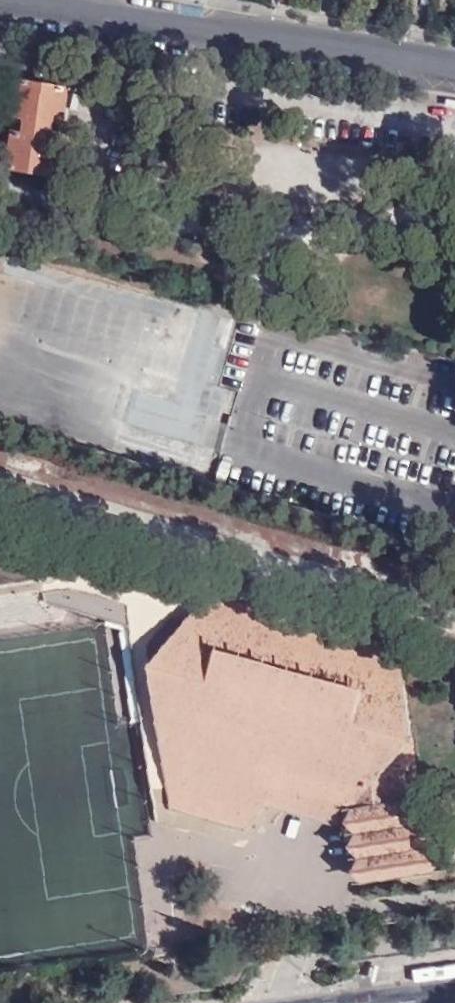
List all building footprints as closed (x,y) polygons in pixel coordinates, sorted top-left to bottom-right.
[(57,183),(67,89),(19,85),(10,178),(57,183)] [(169,318),(199,326),(183,384),(209,391),(229,319),(173,303),(169,318)] [(309,786),(356,798),(369,876),(431,865),(395,647),(266,610),(189,586),(179,599),(77,571),(41,576),(43,597),(66,604),(69,594),(99,603),(95,612),(114,618),(115,610),(117,607),(127,610),(129,622),(134,654),(150,659),(159,719),(146,728),(153,781),(169,785),(258,810),(266,801),(283,783),(306,789),(309,786)] [(69,594),(66,604),(95,612),(99,603),(69,594)] [(115,610),(114,618),(129,622),(127,610),(117,607),(115,610)] [(134,654),(146,728),(159,719),(150,659),(134,654)] [(336,820),(356,798),(309,786),(306,789),(283,783),(266,801),(336,820)] [(245,824),(258,810),(169,785),(171,805),(245,824)]
